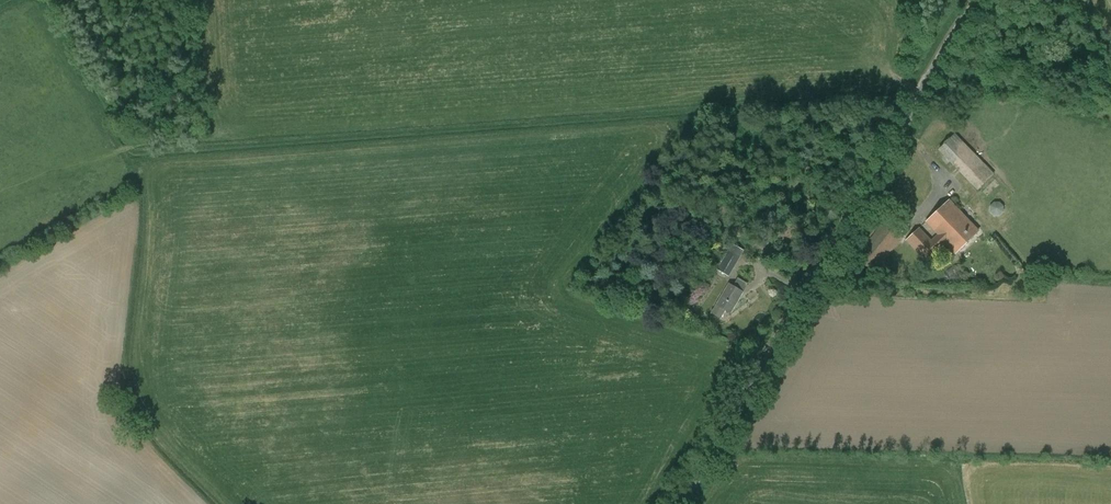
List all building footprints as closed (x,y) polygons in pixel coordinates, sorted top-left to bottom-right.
[(955,133),(938,150),(978,191),(995,174),(955,133)] [(979,231),(948,200),(926,222),(938,234),(931,240),(919,228),(909,237),(907,240),(927,261),(946,243),(956,253),(979,231)] [(991,214),(1005,214),(1005,201),(991,201),(991,214)] [(903,233),(903,232),(886,219),(856,258),(874,271),(898,242),(904,234),(903,233)] [(717,270),(730,276),(741,255),(729,248),(717,270)] [(730,313),(743,291),(730,283),(712,313),(720,318),(725,310),(730,313)]
